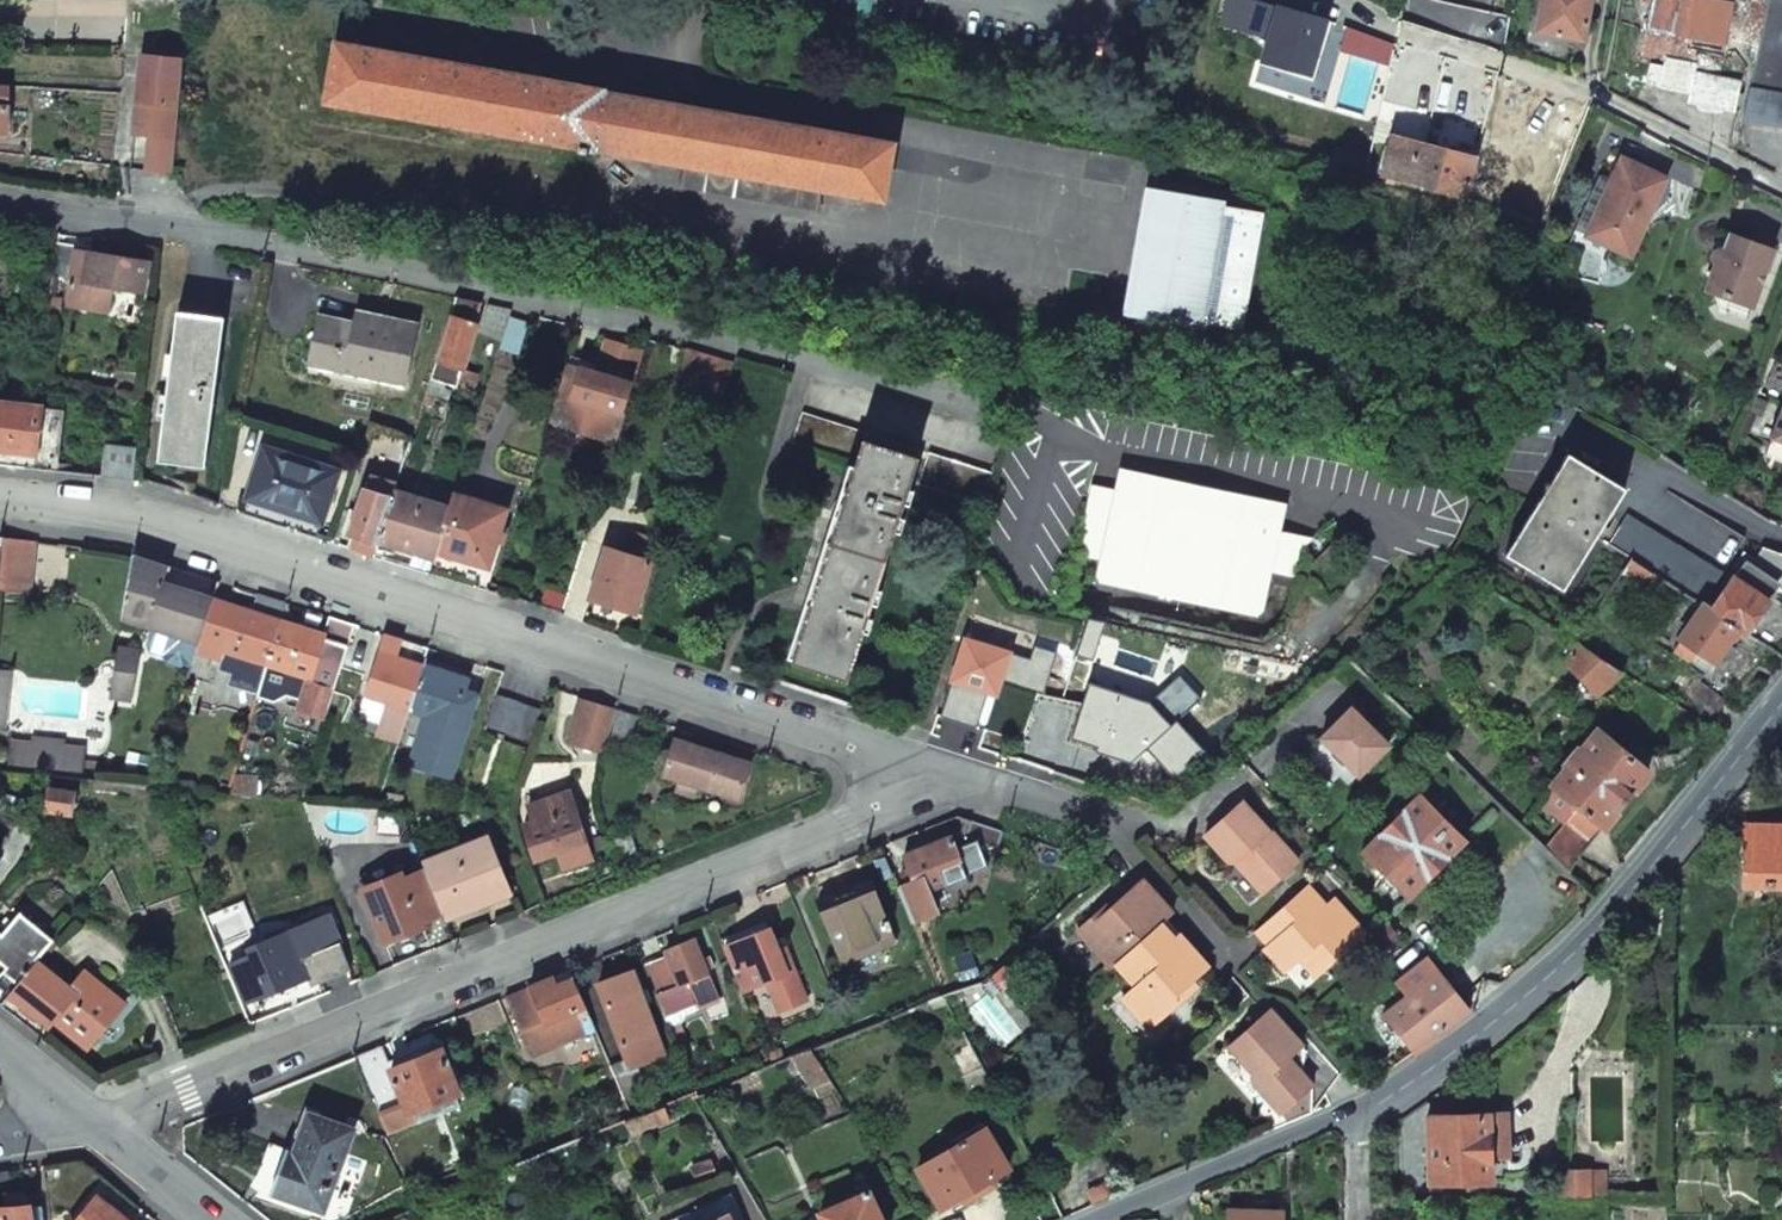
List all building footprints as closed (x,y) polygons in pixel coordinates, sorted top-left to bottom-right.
[(1251,0),(1224,0),(1217,26),(1266,39),(1275,7),(1251,0)] [(1536,31),(1582,39),(1589,0),(1542,0),(1536,31)] [(1708,0),(1639,0),(1639,1),(1651,4),(1640,54),(1665,59),(1662,67),(1651,65),(1647,84),(1689,94),(1687,104),(1733,113),(1740,85),(1694,75),(1696,66),(1693,65),(1699,41),(1720,46),(1730,5),(1708,0)] [(1742,120),(1781,127),(1781,0),(1767,0),(1742,120)] [(1321,19),(1275,7),(1266,39),(1260,60),(1307,73),(1321,19)] [(632,92),(364,44),(354,103),(621,151),(622,149),(910,200),(920,145),(632,94),(632,92)] [(178,122),(184,61),(143,56),(137,118),(135,133),(153,136),(155,120),(178,122)] [(0,86),(0,133),(8,133),(12,86),(0,86)] [(178,122),(155,120),(153,136),(176,138),(178,122)] [(1430,147),(1391,137),(1382,175),(1463,195),(1473,158),(1464,156),(1468,140),(1434,131),(1430,147)] [(174,158),(163,156),(161,172),(172,173),(174,158)] [(1664,179),(1626,161),(1610,194),(1606,193),(1587,234),(1630,254),(1664,179)] [(1220,205),(1149,192),(1128,313),(1200,326),(1200,323),(1242,331),(1261,215),(1219,207),(1220,205)] [(1714,267),(1705,290),(1713,292),(1750,307),(1761,279),(1771,251),(1730,236),(1724,250),(1719,248),(1713,251),(1710,258),(1714,267)] [(60,241),(56,277),(75,280),(70,306),(108,312),(113,286),(144,292),(149,262),(120,257),(91,253),(92,248),(60,241)] [(451,317),(476,325),(482,303),(457,297),(451,317)] [(225,318),(180,312),(158,462),(205,468),(225,318)] [(354,323),(318,316),(309,364),(403,384),(409,354),(415,324),(357,312),(354,323)] [(451,317),(427,391),(440,397),(445,383),(474,393),(480,374),(462,368),(469,346),(477,325),(476,325),(451,317)] [(527,325),(508,319),(499,349),(517,355),(527,325)] [(549,421),(614,440),(623,411),(640,352),(602,340),(592,372),(586,370),(589,361),(569,355),(567,364),(549,421)] [(703,396),(715,360),(684,351),(672,387),(703,396)] [(720,401),(731,364),(715,360),(703,396),(720,401)] [(427,391),(420,413),(433,417),(440,397),(427,391)] [(0,403),(0,451),(35,458),(44,411),(0,403)] [(1770,436),(1772,436),(1781,440),(1781,404),(1770,436)] [(57,471),(67,417),(67,416),(44,411),(35,458),(34,469),(57,471)] [(920,450),(803,413),(792,444),(857,465),(794,661),(845,678),(908,481),(910,482),(920,450)] [(1772,436),(1767,447),(1765,454),(1781,461),(1781,440),(1772,436)] [(139,448),(106,444),(102,476),(136,480),(139,448)] [(338,471),(266,447),(249,498),(286,510),(322,522),(338,471)] [(1624,487),(1567,453),(1506,556),(1562,589),(1624,487)] [(992,474),(929,454),(919,485),(982,505),(992,474)] [(1285,503),(1122,468),(1099,575),(1103,583),(1255,617),(1263,611),(1285,503)] [(379,543),(395,491),(396,486),(372,478),(367,490),(364,489),(350,534),(362,538),(360,544),(357,550),(374,556),(379,543)] [(450,508),(395,491),(379,543),(396,548),(413,554),(409,567),(432,573),(438,551),(450,508)] [(505,509),(454,494),(450,508),(438,551),(488,566),(505,509)] [(1722,575),(1629,514),(1610,544),(1632,559),(1630,561),(1656,578),(1701,608),(1705,601),(1722,575)] [(3,539),(0,566),(0,593),(31,595),(33,569),(35,543),(3,539)] [(605,546),(589,596),(612,604),(635,611),(651,560),(605,546)] [(1762,546),(1752,562),(1744,557),(1712,605),(1705,601),(1701,608),(1735,630),(1743,635),(1775,589),(1781,592),(1781,553),(1762,546)] [(171,564),(136,553),(124,619),(200,644),(215,596),(166,579),(171,564)] [(1656,578),(1630,561),(1623,572),(1642,585),(1647,579),(1652,582),(1656,578)] [(234,603),(215,596),(200,644),(197,650),(221,658),(223,651),(268,665),(282,620),(288,602),(259,592),(253,609),(234,603)] [(1721,650),(1735,630),(1701,608),(1674,648),(1708,671),(1721,650)] [(325,634),(282,620),(268,665),(311,678),(302,708),(327,716),(356,624),(331,616),(328,625),(325,634)] [(431,648),(386,634),(378,661),(369,689),(387,695),(390,690),(394,691),(383,726),(387,727),(384,737),(399,742),(409,711),(425,665),(431,648)] [(966,637),(940,714),(985,730),(1002,679),(1042,692),(1056,651),(1034,644),(1029,658),(966,637)] [(1575,640),(1573,639),(1568,645),(1573,650),(1563,658),(1594,694),(1619,672),(1575,640)] [(139,653),(119,648),(110,698),(132,702),(139,653)] [(447,672),(425,665),(409,711),(429,717),(411,765),(451,779),(472,717),(461,713),(469,692),(465,691),(469,680),(447,672)] [(203,669),(192,666),(187,684),(197,687),(203,669)] [(1148,702),(1090,683),(1068,741),(1132,764),(1147,748),(1175,780),(1205,753),(1177,721),(1200,700),(1178,675),(1148,702)] [(1681,693),(1711,717),(1724,701),(1694,677),(1681,693)] [(497,694),(486,725),(502,730),(512,700),(504,697),(497,694)] [(512,700),(502,730),(532,741),(542,709),(527,704),(512,700)] [(581,701),(568,741),(602,752),(615,712),(581,701)] [(1340,755),(1358,774),(1389,744),(1352,707),(1321,736),(1340,755)] [(627,748),(635,718),(618,714),(610,744),(627,748)] [(1569,767),(1520,826),(1568,872),(1608,822),(1648,772),(1598,731),(1581,751),(1578,750),(1566,765),(1569,767)] [(676,740),(666,773),(680,778),(676,788),(695,794),(699,784),(739,798),(750,763),(713,751),(676,740)] [(9,750),(7,772),(83,779),(85,758),(64,755),(65,753),(30,750),(30,752),(9,750)] [(6,777),(2,800),(38,807),(42,786),(6,777)] [(562,868),(589,859),(566,784),(543,792),(545,798),(527,804),(532,819),(523,822),(534,858),(557,851),(562,868)] [(75,789),(48,786),(45,811),(73,814),(75,789)] [(1420,791),(1360,849),(1408,895),(1437,866),(1466,836),(1420,791)] [(1241,799),(1226,812),(1222,815),(1229,816),(1244,802),(1241,799)] [(1268,827),(1244,802),(1229,816),(1222,815),(1210,827),(1203,832),(1215,846),(1226,859),(1233,860),(1236,857),(1245,866),(1244,872),(1261,891),(1298,858),(1269,827),(1268,827)] [(952,837),(962,861),(967,874),(992,864),(1003,831),(970,820),(966,836),(959,834),(952,837)] [(1772,825),(1745,824),(1743,885),(1781,885),(1781,825),(1772,825)] [(634,835),(614,841),(620,860),(639,854),(634,835)] [(487,837),(423,862),(425,867),(431,880),(443,912),(445,917),(477,905),(509,893),(487,837)] [(952,837),(905,855),(910,869),(903,872),(906,883),(898,886),(911,922),(939,912),(930,890),(946,883),(941,870),(962,861),(952,837)] [(363,885),(402,870),(397,859),(358,874),(363,885)] [(946,883),(967,874),(962,861),(941,870),(946,883)] [(363,885),(384,941),(404,933),(423,926),(421,921),(443,912),(431,880),(425,867),(404,876),(402,870),(363,885)] [(1118,956),(1165,914),(1172,908),(1143,875),(1126,890),(1109,904),(1105,900),(1080,922),(1113,960),(1118,956)] [(1313,976),(1359,935),(1366,929),(1335,894),(1328,900),(1310,879),(1301,886),(1253,929),(1259,936),(1265,942),(1262,947),(1281,970),(1297,957),(1304,957),(1304,965),(1313,976)] [(893,940),(868,882),(844,893),(819,903),(843,960),(893,940)] [(23,911),(4,933),(0,929),(0,959),(8,966),(4,971),(12,978),(20,985),(40,962),(58,939),(23,911)] [(1178,988),(1195,973),(1203,966),(1207,962),(1186,938),(1165,914),(1118,956),(1137,978),(1124,990),(1151,1021),(1177,998),(1178,988)] [(347,959),(331,920),(291,935),(288,927),(247,944),(250,952),(230,961),(248,1000),(309,975),(309,974),(328,967),(347,959)] [(747,937),(725,946),(742,990),(768,980),(780,1010),(806,1000),(793,968),(787,971),(770,928),(747,937)] [(720,999),(699,945),(696,938),(681,944),(666,950),(669,956),(645,965),(666,1017),(697,1004),(699,1008),(720,999)] [(1437,971),(1425,956),(1395,979),(1408,994),(1437,971)] [(71,986),(40,962),(20,985),(11,997),(50,1028),(56,1021),(73,1035),(90,1049),(99,1038),(97,1026),(106,1016),(117,1015),(126,1004),(100,982),(95,989),(80,976),(71,986)] [(80,976),(95,989),(100,982),(85,969),(80,976)] [(557,986),(574,979),(570,970),(553,977),(557,986)] [(666,1054),(633,970),(616,977),(600,984),(630,1058),(610,1066),(623,1098),(647,1088),(638,1065),(666,1054)] [(1408,994),(1385,1012),(1400,1031),(1415,1050),(1468,1009),(1437,971),(1408,994)] [(1183,993),(1200,978),(1195,973),(1178,988),(1177,998),(1183,993)] [(529,1053),(595,1030),(588,1013),(574,979),(557,986),(553,977),(506,996),(517,1025),(529,1053)] [(964,1024),(949,993),(940,995),(932,999),(949,1032),(964,1024)] [(1268,1005),(1226,1041),(1252,1070),(1251,1081),(1264,1096),(1278,1110),(1280,1108),(1309,1082),(1285,1053),(1300,1041),(1268,1005)] [(459,1093),(442,1049),(417,1059),(392,1068),(383,1046),(357,1056),(387,1134),(435,1115),(432,1104),(459,1093)] [(832,1083),(812,1048),(793,1055),(814,1090),(832,1083)] [(967,1049),(954,1055),(963,1073),(976,1066),(967,1049)] [(1288,1118),(1308,1110),(1309,1082),(1280,1108),(1288,1118)] [(354,1128),(309,1111),(289,1167),(280,1165),(271,1191),(323,1210),(354,1128)] [(1487,1112),(1427,1114),(1428,1181),(1490,1179),(1488,1155),(1506,1154),(1504,1112),(1487,1112)] [(986,1126),(917,1167),(942,1207),(972,1190),(976,1196),(987,1189),(998,1183),(993,1175),(1010,1166),(986,1126)] [(1488,1155),(1490,1179),(1507,1178),(1506,1154),(1488,1155)] [(1562,1171),(1562,1199),(1591,1199),(1591,1171),(1562,1171)] [(0,1174),(0,1219),(28,1219),(26,1206),(22,1206),(21,1193),(5,1195),(3,1184),(2,1173),(0,1174)] [(1076,1211),(1093,1203),(1086,1186),(1069,1193),(1076,1211)] [(824,1219),(884,1219),(870,1188),(820,1210),(824,1219)] [(79,1219),(124,1219),(123,1219),(97,1198),(79,1219)] [(1227,1211),(1227,1219),(1279,1219),(1279,1212),(1262,1212),(1262,1205),(1249,1204),(1249,1212),(1227,1211)]
